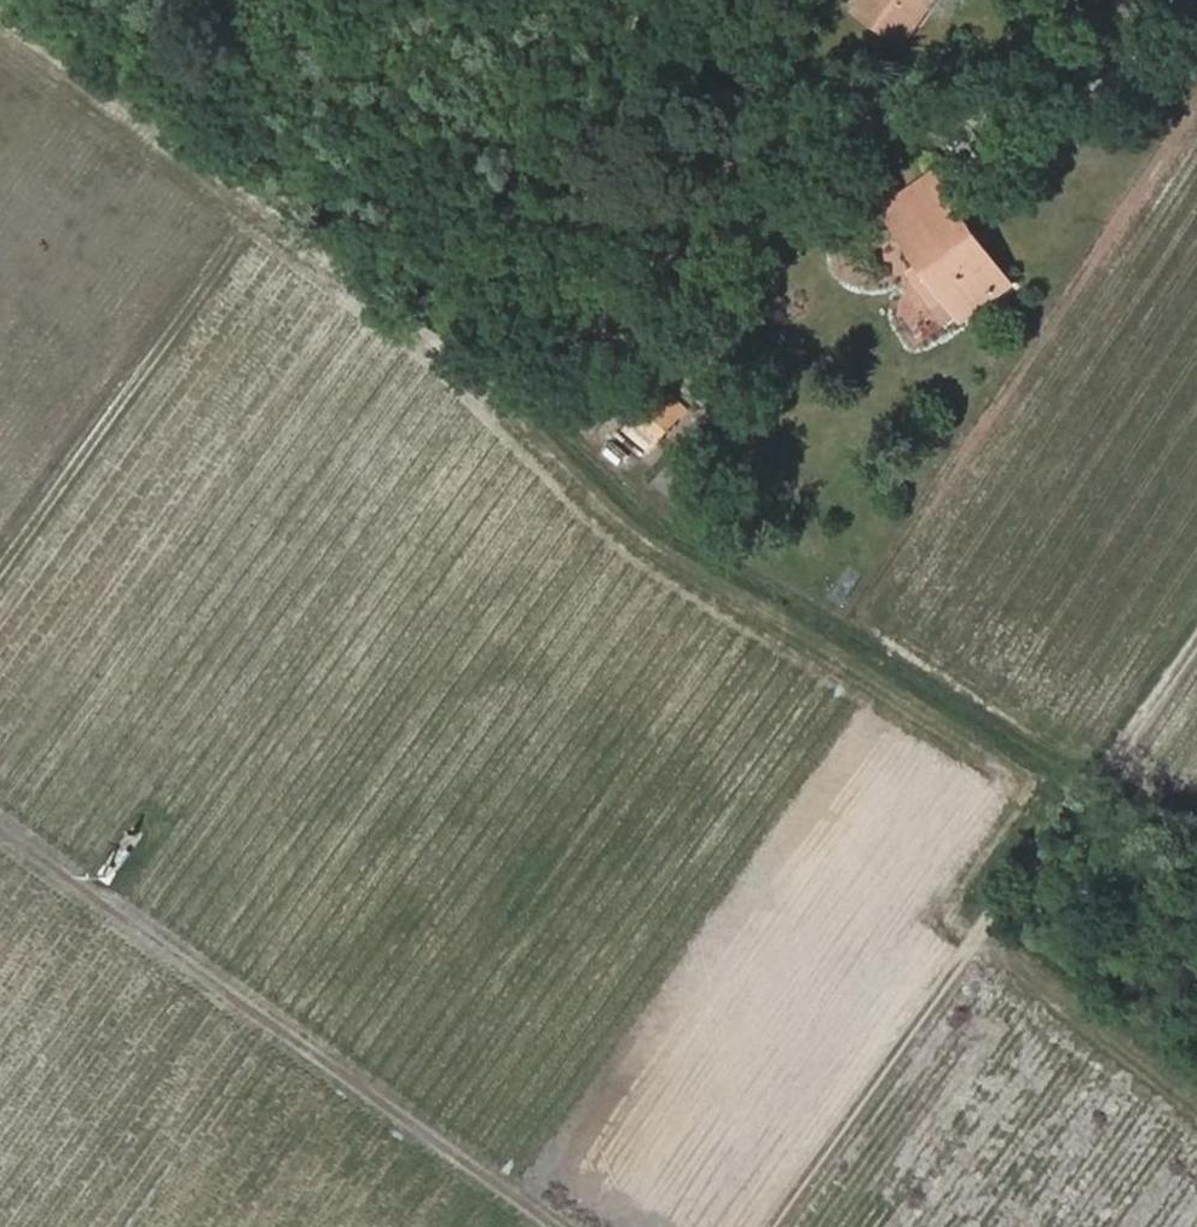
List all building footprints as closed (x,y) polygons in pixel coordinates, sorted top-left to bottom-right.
[(915,0),(869,0),(863,9),(907,39),(924,14),(912,5),(915,0)] [(924,14),(933,0),(915,0),(912,5),(924,14)] [(926,259),(967,317),(1012,284),(936,177),(891,209),(926,259)] [(967,317),(926,259),(909,271),(950,328),(967,317)]
